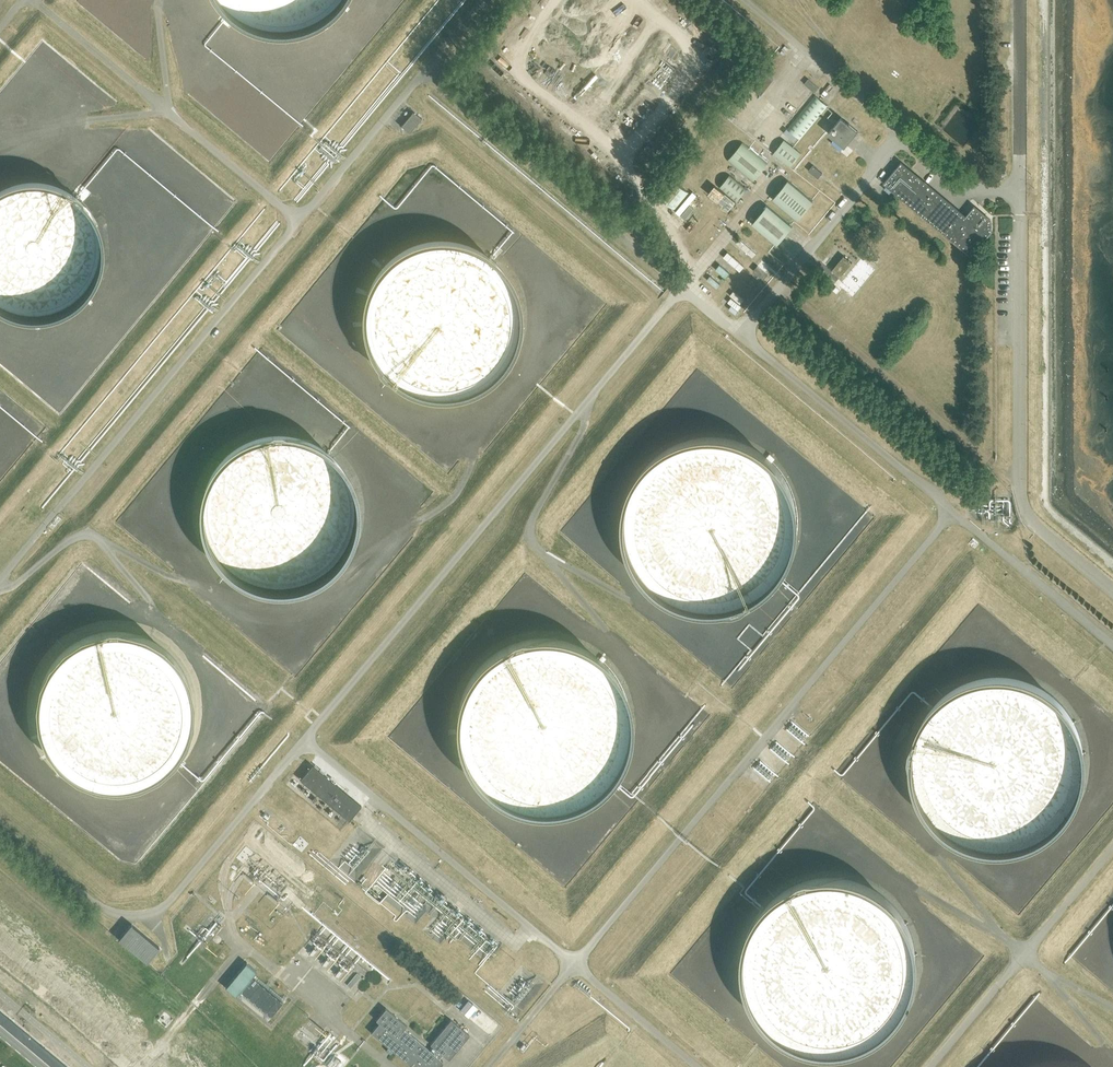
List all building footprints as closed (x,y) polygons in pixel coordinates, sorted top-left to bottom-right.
[(232,22),(272,36),(314,29),(347,1),(348,0),(212,0),(232,22)] [(763,70),(751,85),(762,93),(774,78),(763,70)] [(788,129),(801,140),(829,107),(817,96),(788,129)] [(413,111),(401,126),(409,133),(422,118),(413,111)] [(858,131),(842,117),(828,133),(845,147),(858,131)] [(784,140),(774,154),(792,167),(802,153),(784,140)] [(728,161),(753,182),(769,163),(745,142),(728,161)] [(966,215),(916,173),(902,161),(884,183),(972,256),(990,235),(993,230),(992,218),(975,204),(966,215)] [(814,166),(810,171),(818,178),(822,173),(814,166)] [(748,189),(730,175),(720,188),(737,202),(748,189)] [(2,307),(33,315),(63,308),(87,290),(102,261),(102,229),(88,202),(63,182),(32,176),(0,185),(0,305),(2,307)] [(675,209),(689,193),(671,178),(658,195),(675,209)] [(773,199),(799,220),(814,201),(789,180),(773,199)] [(753,224),(777,245),(793,227),(769,206),(753,224)] [(360,313),(371,356),(395,382),(435,396),(477,389),(510,361),(524,326),(518,282),(497,253),(465,235),(425,234),(393,248),(370,275),(360,313)] [(840,277),(852,263),(844,256),(832,270),(840,277)] [(194,508),(205,550),(229,577),(269,591),(311,584),(344,556),(358,521),(352,477),(331,447),(299,430),(259,429),(228,443),(204,469),(194,508)] [(627,540),(633,559),(642,576),(656,590),(672,601),(690,609),(709,611),(729,610),(748,604),(765,595),(779,581),(790,565),(797,547),(800,528),(799,508),(793,489),(783,472),(770,458),(754,447),(736,440),(716,437),(697,438),(678,444),(661,454),(647,467),(636,483),(628,501),(625,521),(627,540)] [(34,707),(45,749),(69,775),(109,790),(151,783),(184,755),(198,720),(192,675),(171,646),(139,629),(98,628),(67,642),(44,668),(34,707)] [(456,740),(462,758),(472,775),(485,790),(502,801),(520,808),(539,811),(559,809),(577,804),(594,794),(609,781),(620,764),(627,746),(630,727),(629,707),(623,689),(613,672),(600,657),(584,646),(565,639),(546,636),(526,638),(508,643),(491,653),(476,666),(465,683),(458,701),(455,720),(456,740)] [(910,774),(915,793),(925,810),(938,824),(955,835),(973,843),(992,846),(1012,844),(1031,838),(1048,829),(1062,815),(1073,799),(1080,781),(1083,762),(1082,742),(1076,723),(1066,707),(1053,692),(1037,681),(1018,674),(999,671),(980,672),(961,678),(944,688),(929,701),(918,717),(911,735),(908,755),(910,774)] [(349,820),(361,805),(312,764),(300,779),(349,820)] [(744,977),(750,996),(760,1013),(773,1027),(789,1038),(807,1045),(827,1048),(846,1047),(865,1041),(882,1031),(896,1018),(907,1002),(915,984),(918,964),(916,945),(910,926),(901,909),(887,895),(871,884),(853,877),(834,874),(814,875),(795,881),(778,890),(764,904),(753,920),(746,938),(743,957),(744,977)] [(131,924),(118,938),(147,962),(159,948),(131,924)] [(252,977),(241,991),(271,1016),(282,1002),(252,977)] [(499,1025),(468,999),(459,1010),(490,1035),(499,1025)] [(382,1011),(376,1019),(380,1022),(371,1032),(389,1047),(387,1050),(392,1054),(394,1051),(413,1066),(437,1066),(443,1060),(440,1058),(444,1054),(450,1059),(470,1035),(452,1019),(431,1044),(434,1047),(431,1050),(404,1028),(407,1025),(386,1007),(382,1011)]
